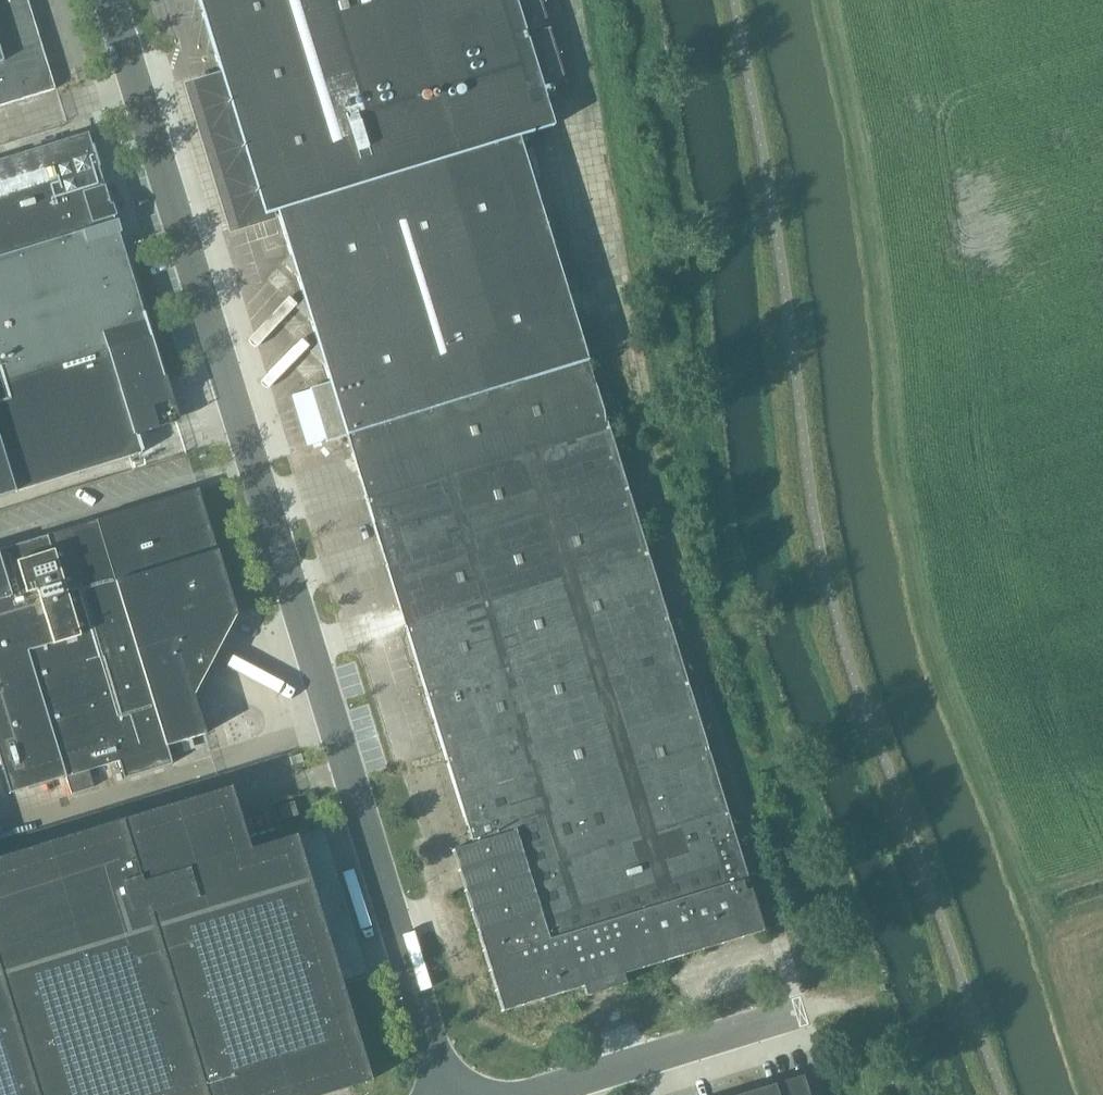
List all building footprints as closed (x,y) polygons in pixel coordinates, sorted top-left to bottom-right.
[(28,0),(0,0),(0,106),(55,89),(28,0)] [(264,216),(277,212),(290,256),(289,256),(282,264),(295,276),(296,275),(304,300),(303,301),(295,308),(309,320),(310,320),(318,345),(316,345),(309,352),(322,365),(324,364),(330,383),(310,389),(326,443),(346,437),(472,843),(452,850),(502,1012),(582,987),(585,996),(626,983),(623,974),(764,931),(518,138),(532,133),(532,132),(553,126),(541,87),(564,80),(540,0),(198,0),(264,216)] [(141,454),(135,435),(158,428),(151,405),(172,399),(165,376),(163,377),(151,338),(116,223),(88,133),(0,160),(0,497),(141,454)] [(46,536),(0,550),(0,761),(10,794),(66,776),(71,794),(94,787),(89,770),(118,761),(124,779),(172,764),(167,746),(205,734),(193,696),(236,615),(198,489),(46,536)] [(269,674),(265,686),(287,694),(292,682),(269,674)] [(370,1081),(340,982),(296,840),(295,835),(249,849),(230,787),(123,820),(0,857),(0,1094),(324,1094),(370,1081)] [(298,815),(296,808),(294,801),(278,806),(283,820),(298,815)] [(803,1075),(738,1094),(809,1094),(803,1075)]
